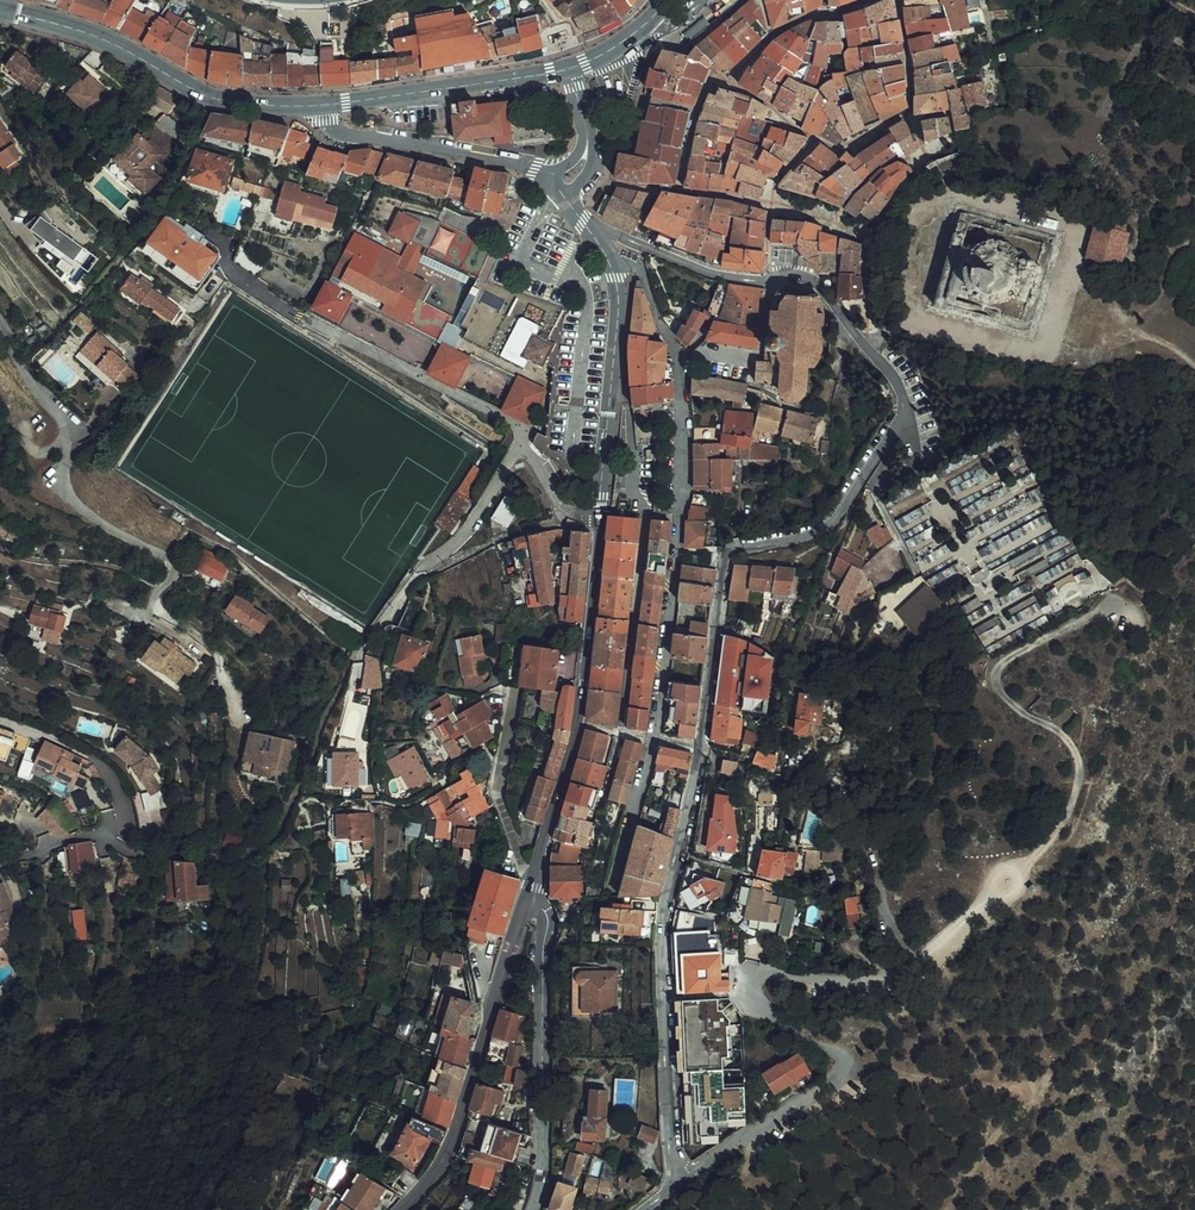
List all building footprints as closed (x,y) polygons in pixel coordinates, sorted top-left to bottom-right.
[(68,6),(83,10),(87,0),(70,0),(68,6)] [(83,10),(100,17),(109,0),(87,0),(83,10)] [(132,0),(109,0),(100,17),(119,24),(132,0)] [(163,0),(132,0),(119,24),(142,37),(154,16),(163,0)] [(565,2),(557,7),(562,14),(564,15),(565,16),(567,16),(569,16),(571,15),(572,15),(581,32),(592,27),(604,23),(614,17),(618,16),(609,0),(573,0),(566,4),(565,2)] [(628,6),(630,4),(627,0),(609,0),(618,16),(623,11),(628,6)] [(766,37),(769,35),(751,14),(759,8),(754,0),(739,13),(754,31),(758,28),(766,37)] [(804,0),(754,0),(759,8),(751,14),(769,35),(775,29),(784,23),(794,19),(804,14),(806,14),(804,0)] [(806,14),(822,6),(822,0),(804,0),(806,14)] [(897,20),(891,0),(887,0),(877,5),(875,2),(865,7),(866,10),(865,10),(870,27),(897,20)] [(947,33),(948,37),(974,34),(974,29),(969,30),(964,10),(963,0),(939,0),(940,2),(943,19),(947,33)] [(940,2),(905,7),(907,25),(943,19),(940,2)] [(486,38),(481,31),(474,21),(469,14),(453,17),(451,8),(435,11),(415,14),(415,16),(417,28),(426,26),(429,44),(426,50),(421,51),(421,68),(490,55),(486,38)] [(537,17),(535,10),(518,14),(519,21),(537,17)] [(847,32),(870,27),(865,10),(856,13),(844,16),(847,32)] [(189,42),(190,34),(197,22),(181,13),(175,24),(161,48),(186,62),(189,42)] [(749,53),(762,41),(754,31),(739,13),(724,25),(749,53)] [(518,14),(514,15),(518,29),(522,47),(540,42),(541,43),(542,43),(541,42),(537,28),(539,27),(537,17),(519,21),(518,14)] [(154,16),(142,37),(161,48),(175,24),(168,20),(166,22),(154,16)] [(491,16),(474,21),(481,31),(494,27),(491,16)] [(943,19),(907,25),(910,39),(947,33),(943,19)] [(817,24),(816,20),(792,31),(807,58),(813,57),(817,24)] [(874,37),(899,30),(899,26),(898,22),(897,20),(870,27),(874,37)] [(498,53),(522,47),(518,29),(515,30),(513,23),(501,26),(503,33),(496,35),(494,36),(498,53)] [(800,67),(808,78),(814,87),(831,76),(830,75),(828,76),(828,54),(831,54),(829,23),(824,23),(817,24),(813,57),(807,58),(800,67)] [(829,23),(831,54),(841,54),(842,53),(843,52),(843,50),(844,50),(843,42),(841,23),(833,23),(829,23)] [(716,31),(743,59),(749,53),(724,25),(716,31)] [(240,42),(240,30),(241,30),(241,28),(227,26),(224,40),(240,42)] [(421,51),(426,50),(429,44),(426,26),(417,28),(421,51)] [(494,36),(496,35),(494,27),(481,31),(486,38),(490,55),(498,53),(494,36)] [(852,49),(853,54),(861,52),(878,48),(874,37),(870,27),(847,32),(850,49),(852,49)] [(754,31),(762,41),(766,37),(758,28),(754,31)] [(240,30),(240,42),(241,50),(242,80),(256,81),(253,35),(241,30),(240,30)] [(878,48),(902,42),(899,30),(874,37),(878,48)] [(736,66),(740,62),(743,59),(716,31),(709,38),(736,66)] [(807,58),(792,31),(776,42),(800,67),(807,58)] [(913,55),(951,48),(948,37),(947,33),(910,39),(913,55)] [(272,81),(270,50),(269,39),(253,35),(256,81),(272,81)] [(717,70),(724,76),(732,69),(736,66),(709,38),(695,49),(717,70)] [(206,74),(225,80),(242,80),(241,50),(232,49),(220,47),(221,43),(204,40),(204,41),(204,44),(200,71),(206,74)] [(186,62),(200,71),(204,44),(198,43),(189,42),(186,62)] [(800,67),(776,42),(765,56),(789,79),(800,67)] [(861,52),(867,70),(867,71),(876,69),(904,62),(902,42),(878,48),(861,52)] [(304,81),(302,50),(302,49),(286,47),(286,51),(270,50),(272,81),(281,82),(292,82),(304,81)] [(333,47),(320,47),(319,54),(319,55),(320,80),(336,80),(352,79),(351,56),(333,57),(333,47)] [(915,65),(915,69),(944,63),(955,62),(951,48),(913,55),(915,65)] [(302,50),(304,81),(320,80),(319,55),(302,50)] [(17,72),(32,83),(29,86),(38,93),(49,77),(41,71),(43,68),(20,51),(8,66),(17,72)] [(399,53),(399,71),(421,68),(421,51),(399,53)] [(681,68),(706,75),(709,69),(698,60),(690,55),(675,53),(664,52),(664,53),(662,56),(660,61),(681,68)] [(867,70),(861,52),(853,54),(851,54),(846,54),(848,72),(849,74),(867,70)] [(399,71),(399,53),(378,54),(379,74),(399,71)] [(379,74),(378,54),(351,56),(352,79),(379,74)] [(789,79),(765,56),(753,69),(750,68),(740,85),(759,96),(771,79),(784,86),(789,79)] [(656,71),(674,76),(678,76),(681,68),(660,61),(656,71)] [(881,87),(905,80),(904,62),(876,69),(881,87)] [(935,93),(947,91),(955,89),(944,63),(915,69),(916,72),(916,91),(916,95),(916,97),(935,93)] [(784,86),(774,105),(789,115),(808,78),(800,67),(789,79),(784,86)] [(678,76),(703,83),(706,75),(681,68),(678,76)] [(881,87),(876,69),(867,71),(873,92),(880,114),(882,121),(885,119),(895,114),(905,108),(908,106),(906,100),(906,86),(905,82),(905,80),(881,87)] [(670,93),(674,76),(656,71),(651,70),(647,88),(648,88),(657,90),(670,93)] [(853,85),(866,128),(882,121),(880,114),(873,92),(867,71),(867,70),(849,74),(853,85)] [(32,83),(17,72),(14,75),(29,86),(32,83)] [(64,89),(90,115),(109,95),(86,72),(80,79),(77,76),(64,89)] [(848,86),(853,85),(849,74),(848,72),(830,75),(831,76),(836,90),(848,86)] [(703,83),(678,76),(674,76),(670,93),(697,98),(703,83)] [(819,95),(830,114),(840,129),(846,126),(850,136),(862,130),(848,86),(836,90),(831,76),(814,87),(819,95)] [(819,95),(814,87),(808,78),(789,115),(800,121),(804,123),(819,95)] [(771,79),(759,96),(774,105),(784,86),(771,79)] [(955,89),(962,105),(967,104),(970,111),(987,107),(980,82),(955,89)] [(155,84),(149,94),(146,99),(165,110),(171,100),(168,98),(170,93),(155,84)] [(648,88),(647,96),(654,97),(657,90),(648,88)] [(708,103),(733,111),(737,94),(734,93),(723,90),(720,89),(717,97),(711,95),(708,103)] [(962,105),(955,89),(947,91),(952,109),(962,106),(962,105)] [(654,97),(694,106),(697,98),(670,93),(657,90),(654,97)] [(952,109),(947,91),(935,93),(937,111),(952,109)] [(915,97),(916,115),(937,111),(935,93),(916,97),(915,97)] [(737,94),(733,111),(744,114),(748,98),(738,95),(737,94)] [(820,135),(830,114),(819,95),(804,123),(802,129),(820,135)] [(691,113),(693,109),(694,106),(654,97),(651,107),(653,108),(691,113)] [(761,104),(754,99),(748,98),(744,114),(755,118),(761,104)] [(476,99),(452,102),(456,138),(496,134),(497,141),(514,140),(509,99),(477,103),(476,99)] [(700,121),(738,136),(744,114),(733,111),(708,103),(707,102),(700,121)] [(766,117),(769,109),(761,104),(755,118),(764,121),(766,117)] [(954,118),(956,130),(970,127),(966,113),(962,106),(952,109),(953,112),(954,116),(954,118)] [(649,122),(687,129),(691,113),(653,108),(649,122)] [(208,132),(217,111),(211,109),(203,131),(208,132)] [(127,177),(143,193),(158,176),(146,166),(158,153),(161,156),(174,141),(171,138),(183,125),(167,111),(153,126),(150,123),(139,135),(135,132),(112,158),(129,173),(127,177)] [(247,139),(253,140),(258,119),(227,113),(217,111),(208,132),(229,136),(247,139)] [(738,136),(765,143),(768,144),(771,127),(773,123),(764,121),(755,118),(744,114),(738,136)] [(839,143),(841,142),(845,139),(840,129),(830,114),(820,135),(837,144),(839,143)] [(18,142),(3,116),(0,118),(0,158),(5,167),(22,158),(15,144),(18,142)] [(930,139),(934,138),(939,138),(937,119),(935,117),(930,118),(930,117),(923,118),(923,121),(918,122),(919,123),(921,123),(925,144),(927,144),(926,140),(930,139)] [(952,133),(949,117),(937,119),(939,138),(952,133)] [(285,148),(292,128),(293,126),(258,119),(253,140),(252,143),(283,153),(285,148)] [(889,133),(901,151),(904,153),(913,147),(917,146),(916,143),(913,144),(910,136),(913,135),(912,133),(908,134),(905,125),(907,124),(907,123),(905,124),(901,120),(888,129),(888,131),(889,133)] [(642,132),(684,139),(687,129),(649,122),(644,121),(642,132)] [(738,136),(700,121),(696,138),(734,153),(738,136)] [(540,124),(525,126),(527,137),(542,135),(540,124)] [(771,127),(768,144),(765,143),(762,155),(774,160),(779,148),(784,149),(790,132),(776,129),(771,127)] [(308,133),(292,128),(285,148),(296,152),(306,156),(311,143),(305,141),(308,133)] [(229,136),(208,132),(203,131),(199,141),(225,149),(229,136)] [(639,152),(638,158),(664,163),(679,166),(679,160),(682,149),(684,139),(642,132),(641,139),(640,145),(639,149),(639,152)] [(784,149),(797,153),(806,141),(807,139),(808,137),(790,132),(784,149)] [(894,153),(896,155),(901,151),(889,133),(884,136),(863,150),(866,154),(870,151),(879,163),(894,153)] [(762,155),(765,143),(738,136),(734,153),(733,154),(779,170),(781,166),(783,163),(774,160),(762,155)] [(730,165),(733,154),(734,153),(696,138),(694,149),(693,154),(730,165)] [(248,155),(252,143),(253,140),(247,139),(242,153),(248,155)] [(837,156),(821,144),(811,154),(840,174),(847,168),(849,166),(841,159),(837,156)] [(317,145),(305,174),(336,182),(341,168),(346,155),(317,145)] [(198,153),(194,151),(183,178),(194,181),(195,177),(221,186),(224,187),(233,158),(200,148),(198,153)] [(296,152),(285,148),(283,153),(295,157),(296,152)] [(774,160),(783,163),(786,165),(789,162),(797,153),(784,149),(779,148),(774,160)] [(349,149),(346,155),(341,168),(361,175),(363,171),(374,175),(383,153),(372,150),(364,150),(356,150),(349,149)] [(420,160),(390,152),(378,177),(410,185),(420,160)] [(841,159),(849,166),(855,160),(851,157),(847,152),(841,159)] [(690,166),(689,171),(712,177),(727,180),(730,165),(693,154),(690,166)] [(730,165),(747,169),(768,175),(774,177),(776,174),(779,170),(733,154),(730,165)] [(840,174),(811,154),(810,155),(808,158),(803,163),(834,181),(840,174)] [(633,181),(637,158),(621,155),(617,179),(633,181)] [(847,168),(863,182),(872,172),(872,171),(866,164),(861,158),(862,157),(861,155),(856,159),(855,160),(849,166),(847,168)] [(663,173),(664,163),(638,158),(637,158),(633,181),(657,183),(661,184),(663,173)] [(448,190),(453,175),(455,169),(421,160),(420,160),(410,185),(447,195),(448,190)] [(663,173),(677,175),(679,166),(664,163),(663,173)] [(795,172),(822,186),(827,189),(834,181),(803,163),(795,172)] [(870,181),(872,182),(879,190),(888,200),(898,186),(897,185),(912,171),(907,167),(899,163),(884,170),(882,170),(870,181)] [(486,195),(487,188),(489,178),(492,169),(474,165),(472,172),(475,173),(471,190),(486,195)] [(738,193),(747,169),(730,165),(727,180),(712,177),(708,190),(722,191),(738,193)] [(863,182),(847,168),(840,174),(858,186),(863,182)] [(508,181),(509,172),(492,169),(489,178),(508,181)] [(747,169),(738,193),(760,196),(763,188),(764,185),(767,178),(768,175),(747,169)] [(781,188),(817,200),(817,199),(822,186),(795,172),(793,170),(780,187),(779,190),(781,190),(781,188)] [(689,171),(688,176),(686,188),(708,190),(712,177),(689,171)] [(677,175),(663,173),(661,184),(675,185),(676,180),(677,175)] [(853,191),(855,188),(858,186),(840,174),(834,181),(853,191)] [(243,177),(236,175),(234,185),(240,187),(243,177)] [(466,178),(453,175),(448,190),(466,195),(468,189),(470,179),(466,178)] [(193,183),(197,185),(219,192),(221,186),(195,177),(194,181),(193,183)] [(240,187),(261,193),(264,184),(243,177),(240,187)] [(487,188),(505,191),(508,181),(489,178),(487,188)] [(853,191),(834,181),(827,189),(846,200),(849,196),(853,191)] [(291,220),(299,223),(330,232),(336,210),(323,206),(325,202),(299,194),(300,188),(282,182),(273,213),(272,217),(290,222),(291,220)] [(857,194),(867,202),(879,190),(872,182),(868,185),(857,194)] [(431,217),(436,205),(369,186),(356,214),(380,225),(379,228),(401,238),(402,235),(416,242),(414,248),(415,249),(431,217)] [(846,200),(827,189),(822,186),(817,199),(841,208),(844,204),(846,200)] [(613,196),(603,214),(605,215),(620,187),(618,187),(613,196)] [(637,192),(638,191),(636,191),(633,190),(620,187),(605,215),(604,216),(620,224),(637,192)] [(504,196),(505,191),(487,188),(486,195),(483,208),(484,208),(499,211),(504,196)] [(466,195),(465,202),(483,208),(486,195),(471,190),(468,189),(466,195)] [(867,202),(879,212),(889,200),(888,200),(879,190),(867,202)] [(620,224),(634,230),(653,194),(637,192),(620,224)] [(662,192),(648,217),(644,225),(661,231),(680,195),(662,192)] [(603,214),(613,196),(608,193),(599,212),(603,214)] [(875,221),(876,218),(879,212),(867,202),(857,194),(846,211),(857,218),(860,212),(874,222),(875,221)] [(680,195),(661,231),(658,237),(674,244),(685,220),(696,198),(680,195)] [(918,305),(1026,335),(1056,226),(948,197),(918,305)] [(696,223),(705,199),(696,198),(685,220),(696,223)] [(696,223),(685,220),(674,244),(683,248),(693,251),(699,253),(706,230),(710,216),(714,201),(710,200),(705,199),(696,223)] [(714,201),(710,216),(729,221),(732,202),(715,199),(714,201)] [(764,221),(766,211),(738,203),(735,216),(764,221)] [(272,217),(273,213),(263,210),(257,228),(294,239),(299,223),(291,220),(290,222),(272,217)] [(190,229),(195,221),(168,212),(164,218),(163,217),(147,241),(146,240),(136,248),(150,259),(152,257),(176,274),(179,270),(202,285),(216,265),(208,260),(212,254),(216,257),(218,259),(217,254),(215,249),(202,240),(204,239),(190,229)] [(57,229),(46,213),(27,226),(40,244),(44,241),(76,264),(87,250),(57,229)] [(729,223),(729,221),(710,216),(706,230),(716,233),(725,235),(726,232),(728,227),(729,223)] [(733,230),(764,236),(764,221),(735,216),(733,230)] [(770,242),(795,243),(799,243),(800,239),(805,220),(796,219),(795,225),(772,224),(771,229),(771,234),(771,240),(770,242)] [(818,245),(819,231),(821,227),(823,227),(824,226),(805,220),(800,239),(818,245)] [(195,221),(190,229),(204,239),(206,236),(209,226),(195,221)] [(1091,260),(1124,270),(1133,236),(1128,234),(1129,230),(1123,224),(1113,221),(1105,224),(1104,228),(1099,227),(1091,260)] [(419,278),(403,270),(398,268),(394,275),(386,270),(367,260),(376,244),(347,228),(342,239),(347,249),(342,260),(334,275),(388,303),(384,312),(389,315),(430,336),(443,311),(411,294),(419,278)] [(706,230),(699,253),(707,255),(711,256),(713,250),(716,233),(706,230)] [(762,250),(764,236),(733,230),(730,247),(732,247),(762,250)] [(834,252),(835,236),(831,235),(819,231),(818,245),(818,253),(834,252)] [(725,235),(716,233),(713,250),(723,253),(723,252),(724,248),(724,240),(725,235)] [(401,238),(400,241),(414,248),(416,242),(402,235),(401,238)] [(674,244),(658,237),(657,239),(656,241),(672,247),(674,244)] [(859,251),(860,248),(861,245),(840,238),(839,244),(837,253),(842,253),(843,250),(859,252),(859,251)] [(342,239),(333,255),(342,260),(347,249),(342,239)] [(801,254),(808,261),(811,263),(814,265),(817,265),(818,253),(818,245),(800,239),(799,243),(795,243),(796,246),(797,249),(799,251),(801,254)] [(403,270),(414,248),(400,241),(386,270),(394,275),(398,268),(403,270)] [(732,247),(731,255),(723,256),(723,259),(722,259),(721,265),(721,266),(761,271),(762,250),(732,247)] [(722,259),(723,259),(723,256),(723,253),(713,250),(711,256),(716,257),(722,259)] [(842,253),(841,258),(840,272),(854,273),(856,264),(857,260),(859,252),(843,250),(842,253)] [(834,252),(818,253),(817,265),(819,264),(820,266),(820,272),(833,271),(834,264),(834,252)] [(208,260),(216,265),(218,260),(218,259),(216,257),(212,254),(208,260)] [(152,257),(150,259),(197,292),(202,285),(179,270),(176,274),(152,257)] [(133,272),(124,284),(173,320),(182,308),(133,272)] [(854,275),(854,273),(840,272),(839,277),(839,283),(849,282),(850,299),(862,297),(859,282),(859,275),(854,275)] [(451,328),(476,275),(468,273),(449,314),(443,311),(430,336),(436,340),(436,339),(440,342),(451,347),(460,334),(451,328)] [(344,291),(384,312),(388,303),(334,275),(331,282),(330,283),(344,291)] [(330,283),(331,282),(320,276),(305,301),(330,316),(344,291),(330,283)] [(637,278),(636,289),(631,329),(651,332),(654,332),(656,325),(641,278),(637,278)] [(725,301),(729,283),(726,280),(718,279),(711,299),(725,301)] [(839,301),(839,300),(850,299),(849,282),(839,283),(837,297),(836,297),(835,300),(839,301)] [(762,307),(765,288),(729,283),(725,301),(762,307)] [(808,367),(814,367),(817,363),(819,359),(821,355),(822,349),(824,314),(824,310),(823,305),(822,301),(819,293),(810,295),(789,293),(780,290),(776,298),(773,306),(771,335),(768,335),(767,351),(767,360),(760,360),(758,361),(757,380),(782,381),(782,383),(782,386),(783,390),(784,393),(785,394),(786,396),(788,398),(791,399),(793,399),(795,399),(798,398),(799,398),(801,397),(803,395),(805,393),(806,391),(806,388),(808,367)] [(718,320),(725,301),(711,299),(706,314),(706,315),(716,319),(718,320)] [(718,320),(758,327),(762,307),(725,301),(718,320)] [(699,326),(706,315),(706,314),(695,308),(686,325),(683,324),(677,336),(686,347),(693,337),(699,326)] [(525,364),(527,360),(516,354),(528,331),(529,331),(532,326),(520,319),(502,352),(525,364)] [(758,327),(718,320),(716,319),(706,337),(755,346),(758,327)] [(114,346),(95,330),(86,341),(87,342),(87,343),(102,356),(97,362),(114,377),(115,376),(127,386),(137,373),(127,364),(127,363),(111,349),(114,346)] [(539,366),(551,343),(529,331),(528,331),(516,354),(527,360),(539,366)] [(23,339),(27,346),(36,338),(32,333),(23,339)] [(631,334),(629,347),(632,384),(649,382),(648,357),(653,357),(655,341),(649,340),(650,336),(631,334)] [(87,342),(86,341),(80,348),(97,362),(102,356),(87,343),(87,342)] [(648,357),(649,382),(665,380),(665,356),(666,343),(655,341),(653,357),(648,357)] [(440,342),(427,368),(452,382),(466,355),(451,347),(440,342)] [(748,384),(720,377),(692,374),(691,392),(720,395),(744,401),(748,384)] [(520,375),(503,409),(530,423),(548,389),(520,375)] [(122,392),(127,386),(115,376),(114,377),(110,382),(122,392)] [(672,379),(665,380),(649,382),(632,384),(634,403),(675,398),(672,379)] [(762,402),(759,414),(756,426),(764,428),(780,432),(785,407),(762,402)] [(754,434),(756,426),(759,414),(727,409),(725,431),(754,434)] [(813,414),(796,410),(790,409),(785,426),(809,432),(813,414)] [(813,414),(809,432),(785,426),(784,429),(784,432),(796,435),(815,440),(821,416),(813,414)] [(762,441),(764,428),(756,426),(754,434),(753,439),(762,441)] [(719,442),(720,430),(696,427),(696,441),(719,442)] [(728,443),(752,446),(753,439),(754,434),(725,431),(723,443),(728,443)] [(794,441),(813,446),(815,440),(796,435),(794,441)] [(762,441),(753,439),(752,446),(750,457),(770,458),(779,458),(782,444),(762,441)] [(733,456),(733,457),(750,457),(752,446),(728,443),(728,453),(719,454),(720,443),(719,442),(696,441),(697,457),(733,456)] [(733,456),(697,457),(696,487),(725,487),(726,485),(734,485),(734,472),(733,457),(733,456)] [(778,469),(778,466),(779,458),(770,458),(759,466),(778,469)] [(467,459),(450,485),(461,492),(464,487),(462,485),(465,480),(463,479),(473,463),(467,459)] [(466,495),(461,492),(450,485),(449,484),(428,517),(445,528),(466,495)] [(505,495),(492,517),(509,527),(522,505),(505,495)] [(710,521),(710,501),(710,498),(703,495),(694,495),(687,524),(707,525),(707,522),(707,521),(710,521)] [(1039,532),(1053,525),(1047,514),(1039,519),(1042,524),(1036,527),(1039,532)] [(611,518),(608,541),(637,544),(640,521),(611,518)] [(654,522),(651,539),(670,542),(672,523),(654,522)] [(707,525),(687,524),(686,548),(721,548),(721,540),(710,539),(710,532),(708,532),(707,525)] [(876,548),(884,543),(892,538),(887,527),(879,532),(876,525),(867,530),(876,548)] [(588,566),(592,534),(566,531),(566,538),(573,539),(570,564),(588,566)] [(533,608),(555,606),(556,594),(554,574),(552,562),(548,534),(543,535),(531,538),(532,547),(527,548),(525,539),(509,542),(515,575),(531,572),(535,597),(532,598),(533,608)] [(650,553),(668,556),(670,542),(651,539),(650,553)] [(637,544),(608,541),(606,559),(615,559),(635,562),(637,544)] [(831,551),(852,563),(857,557),(834,544),(831,551)] [(193,569),(220,582),(226,569),(215,563),(217,557),(201,550),(193,569)] [(858,585),(863,579),(852,564),(852,563),(831,551),(830,551),(824,566),(840,575),(858,585)] [(647,571),(666,574),(668,556),(650,553),(647,571)] [(604,577),(633,581),(635,562),(615,559),(614,564),(606,563),(604,577)] [(564,575),(565,563),(552,562),(554,574),(564,575)] [(588,566),(570,564),(565,563),(564,575),(562,595),(584,598),(588,566)] [(753,566),(736,565),(730,600),(749,602),(750,590),(753,566)] [(750,590),(765,591),(774,592),(777,569),(753,566),(750,590)] [(682,583),(714,587),(717,572),(684,567),(682,583)] [(791,594),(798,595),(799,581),(794,581),(794,577),(795,570),(777,569),(774,592),(773,600),(791,601),(791,594)] [(646,583),(664,586),(666,574),(647,571),(646,583)] [(601,607),(630,611),(633,581),(604,577),(601,607)] [(821,590),(832,594),(835,586),(825,581),(821,590)] [(915,609),(918,612),(938,598),(921,581),(893,606),(898,613),(902,609),(908,615),(915,609)] [(644,597),(662,601),(664,586),(646,583),(644,597)] [(714,587),(682,583),(680,603),(695,605),(711,608),(714,587)] [(238,615),(254,626),(261,616),(251,609),(255,603),(240,593),(227,612),(236,619),(238,615)] [(584,598),(562,595),(560,605),(560,611),(561,622),(582,624),(584,598)] [(641,624),(659,628),(662,601),(644,597),(641,624)] [(943,603),(938,598),(918,612),(902,624),(907,629),(943,603)] [(36,606),(31,623),(62,631),(66,618),(59,616),(60,613),(62,606),(48,602),(46,609),(36,606)] [(256,603),(255,603),(251,609),(261,616),(254,626),(261,631),(270,618),(254,606),(256,603)] [(693,620),(695,605),(680,603),(677,632),(688,633),(690,620),(693,620)] [(410,604),(400,624),(416,628),(424,611),(410,604)] [(978,622),(974,625),(986,645),(1008,632),(992,605),(974,616),(978,622)] [(893,606),(891,609),(902,624),(918,612),(915,609),(908,615),(902,609),(898,613),(893,606)] [(598,630),(627,633),(630,611),(601,607),(598,630)] [(690,636),(707,637),(709,624),(692,623),(690,636)] [(637,655),(655,659),(659,628),(641,624),(637,655)] [(414,665),(423,668),(431,640),(414,636),(415,631),(399,626),(389,658),(394,659),(392,665),(412,671),(414,665)] [(455,667),(457,667),(476,665),(478,665),(477,659),(481,659),(478,627),(454,630),(456,648),(453,648),(455,667)] [(594,666),(623,670),(627,633),(598,630),(594,666)] [(736,631),(724,630),(716,699),(730,702),(739,703),(740,703),(767,704),(774,653),(755,639),(736,631)] [(707,637),(690,636),(676,634),(673,658),(704,661),(707,637)] [(174,655),(184,662),(191,667),(196,661),(178,648),(180,645),(167,636),(162,643),(157,639),(154,643),(164,649),(174,655)] [(174,655),(164,649),(154,643),(144,656),(141,654),(139,656),(137,659),(182,692),(183,690),(196,673),(190,669),(191,667),(184,662),(174,655)] [(543,692),(546,693),(554,693),(558,651),(524,648),(519,689),(527,690),(543,692)] [(363,656),(366,688),(383,686),(380,654),(363,656)] [(634,679),(653,682),(655,659),(637,655),(634,679)] [(591,690),(620,694),(623,670),(594,666),(591,690)] [(631,708),(650,710),(653,682),(634,679),(631,708)] [(483,692),(456,704),(445,681),(428,690),(436,707),(439,706),(441,711),(431,716),(436,727),(447,723),(449,728),(440,733),(448,750),(490,730),(482,714),(491,709),(483,692)] [(701,686),(696,685),(687,684),(670,682),(668,699),(677,701),(677,705),(698,708),(701,686)] [(555,730),(554,736),(554,741),(557,742),(548,771),(545,779),(555,782),(569,735),(575,688),(564,687),(563,694),(555,693),(550,730),(555,730)] [(504,796),(522,799),(527,772),(528,767),(535,733),(536,728),(543,692),(527,690),(504,796)] [(620,694),(591,690),(588,720),(617,726),(620,694)] [(538,728),(546,693),(543,692),(536,728),(538,728)] [(811,726),(822,728),(826,700),(804,697),(798,734),(810,735),(811,726)] [(729,711),(730,702),(716,699),(711,736),(725,738),(726,732),(738,733),(740,717),(734,711),(729,711)] [(847,704),(832,700),(830,711),(840,714),(846,712),(847,704)] [(681,723),(679,736),(695,739),(698,708),(677,705),(674,722),(681,723)] [(628,729),(647,731),(650,710),(631,708),(628,729)] [(811,726),(810,735),(821,737),(822,728),(811,726)] [(610,735),(587,728),(583,744),(605,751),(610,735)] [(755,746),(759,733),(747,728),(742,742),(755,746)] [(2,760),(7,747),(21,753),(27,739),(0,729),(0,759),(2,760)] [(254,730),(249,763),(268,766),(270,753),(273,734),(254,730)] [(413,744),(409,733),(398,739),(400,744),(392,748),(398,760),(406,756),(408,762),(397,767),(401,776),(420,768),(410,745),(413,744)] [(537,733),(535,733),(528,767),(529,767),(537,733)] [(277,754),(275,767),(287,770),(293,738),(273,734),(270,753),(277,754)] [(40,764),(48,747),(51,742),(45,739),(42,745),(34,761),(40,764)] [(621,759),(638,764),(644,745),(626,739),(621,759)] [(148,754),(127,740),(121,748),(133,756),(139,761),(144,767),(149,776),(154,774),(160,770),(153,756),(150,758),(148,754)] [(75,762),(77,757),(78,755),(51,742),(48,747),(40,764),(60,774),(59,777),(78,786),(87,768),(75,762)] [(583,744),(579,757),(602,764),(605,751),(583,744)] [(30,777),(35,749),(27,748),(21,775),(30,777)] [(139,761),(133,756),(121,748),(118,754),(136,766),(143,779),(144,779),(149,776),(144,767),(139,761)] [(693,755),(661,748),(657,761),(656,764),(655,767),(665,770),(680,773),(679,778),(687,779),(688,771),(690,763),(693,755)] [(339,755),(335,755),(335,783),(362,784),(363,751),(340,751),(339,755)] [(270,753),(268,766),(275,767),(277,754),(270,753)] [(776,769),(778,759),(758,754),(754,763),(772,768),(776,769)] [(89,763),(90,761),(78,755),(77,757),(89,763)] [(87,768),(89,763),(77,757),(75,762),(87,768)] [(607,766),(602,764),(579,757),(572,782),(600,789),(607,766)] [(638,764),(621,759),(615,780),(629,784),(628,786),(632,787),(638,764)] [(740,763),(724,759),(721,773),(738,776),(740,763)] [(424,830),(442,832),(442,839),(461,842),(462,836),(464,836),(466,822),(460,822),(456,813),(480,802),(466,771),(467,770),(463,760),(454,764),(456,770),(429,783),(431,789),(421,794),(426,806),(429,804),(433,812),(427,811),(424,830)] [(155,791),(161,787),(154,774),(149,776),(152,780),(155,791)] [(144,779),(152,792),(155,791),(152,780),(149,776),(144,779)] [(555,782),(545,779),(538,776),(532,796),(549,802),(555,782)] [(589,807),(594,809),(600,789),(572,782),(566,800),(589,807)] [(628,786),(614,782),(610,800),(626,805),(632,787),(628,786)] [(525,820),(542,825),(549,802),(532,796),(525,820)] [(718,796),(711,849),(735,852),(736,839),(735,839),(736,834),(731,797),(718,796)] [(589,807),(566,800),(562,815),(585,822),(589,807)] [(57,819),(42,804),(31,815),(45,829),(46,830),(50,831),(56,833),(58,834),(62,833),(65,832),(57,819)] [(337,837),(351,836),(349,814),(347,814),(346,807),(335,808),(337,837)] [(337,837),(335,808),(325,808),(327,837),(337,837)] [(670,808),(667,822),(677,825),(680,810),(670,808)] [(363,831),(362,813),(349,814),(351,836),(351,837),(364,837),(363,831)] [(362,813),(363,831),(372,830),(371,813),(362,813)] [(398,814),(389,814),(389,827),(398,826),(398,814)] [(582,831),(585,822),(562,815),(558,829),(576,834),(574,844),(583,847),(587,832),(582,831)] [(622,897),(659,898),(674,837),(640,825),(637,838),(622,897)] [(581,852),(583,847),(574,844),(576,834),(558,829),(555,840),(561,841),(559,852),(553,852),(551,866),(569,865),(569,862),(578,862),(581,852)] [(802,846),(802,851),(807,851),(807,850),(808,850),(809,846),(812,835),(801,832),(798,846),(802,846)] [(229,833),(224,844),(237,850),(242,840),(229,833)] [(73,860),(74,872),(93,867),(90,844),(65,848),(66,860),(73,860)] [(762,848),(757,875),(772,877),(781,879),(783,871),(784,864),(786,852),(762,848)] [(787,848),(786,852),(784,864),(794,865),(797,849),(787,848)] [(805,871),(819,873),(820,851),(808,850),(807,850),(807,851),(805,871)] [(135,877),(131,862),(121,857),(119,875),(117,875),(115,892),(134,894),(135,877)] [(184,898),(202,897),(202,885),(197,885),(195,863),(179,862),(179,861),(170,859),(172,898),(177,898),(181,913),(190,910),(184,898)] [(551,897),(563,897),(572,897),(583,896),(583,864),(569,865),(551,866),(551,897)] [(794,865),(784,864),(783,871),(788,872),(793,873),(794,865)] [(681,892),(680,895),(679,899),(682,900),(684,899),(685,897),(687,897),(690,896),(695,874),(693,866),(691,866),(690,870),(688,876),(681,892)] [(505,933),(521,879),(489,868),(472,923),(505,933)] [(15,937),(11,925),(20,921),(2,873),(0,874),(0,942),(15,937)] [(724,895),(727,883),(695,874),(690,896),(701,899),(708,894),(713,899),(724,895)] [(773,884),(773,883),(771,883),(754,879),(752,886),(748,902),(745,918),(775,923),(778,904),(780,896),(771,894),(773,884)] [(856,891),(864,890),(864,889),(863,880),(855,881),(856,891)] [(747,902),(750,886),(744,885),(741,901),(747,902)] [(594,888),(587,888),(587,896),(589,896),(604,897),(606,887),(596,886),(594,888)] [(843,897),(845,915),(855,914),(854,897),(843,897)] [(641,911),(657,912),(658,903),(632,900),(631,910),(603,907),(601,932),(637,936),(638,927),(640,927),(641,911)] [(86,929),(84,915),(80,916),(74,916),(75,930),(86,929)] [(692,930),(692,964),(724,963),(723,950),(720,950),(720,930),(692,930)] [(453,948),(435,944),(432,955),(448,959),(455,956),(453,948)] [(574,1014),(601,1014),(601,1009),(618,1009),(618,971),(601,971),(601,967),(575,966),(574,1014)] [(193,978),(206,981),(208,969),(195,967),(193,978)] [(456,996),(447,1025),(470,1034),(477,1014),(474,1002),(456,996)] [(720,999),(677,1002),(680,1074),(724,1072),(724,1060),(730,1060),(729,1029),(732,1029),(732,1022),(725,1014),(720,1014),(720,999)] [(442,1009),(432,1005),(428,1018),(439,1022),(442,1009)] [(487,1058),(509,1065),(520,1068),(526,1048),(525,1048),(533,1018),(502,1008),(494,1036),(518,1043),(517,1045),(515,1045),(493,1038),(487,1058)] [(582,1018),(564,1018),(564,1034),(582,1034),(582,1018)] [(444,1051),(442,1057),(465,1067),(474,1041),(449,1032),(444,1031),(444,1033),(449,1034),(445,1044),(450,1046),(448,1052),(444,1051)] [(792,1083),(789,1079),(810,1064),(800,1049),(766,1073),(779,1091),(792,1083)] [(442,1057),(431,1089),(434,1090),(459,1100),(469,1068),(465,1067),(442,1057)] [(789,1079),(792,1083),(813,1068),(810,1064),(789,1079)] [(530,1089),(529,1071),(520,1068),(509,1065),(505,1081),(530,1089)] [(686,1088),(681,1095),(685,1144),(720,1143),(720,1127),(748,1126),(747,1071),(686,1073),(686,1088)] [(479,1083),(469,1115),(472,1116),(490,1122),(497,1103),(502,1105),(506,1091),(479,1083)] [(589,1121),(584,1121),(582,1135),(610,1138),(613,1116),(605,1115),(608,1089),(592,1087),(590,1113),(590,1114),(589,1121)] [(451,1126),(459,1100),(434,1090),(425,1115),(451,1126)] [(444,1141),(449,1130),(434,1123),(434,1124),(415,1114),(396,1154),(416,1164),(420,1156),(421,1156),(429,1141),(428,1141),(431,1134),(444,1141)] [(463,1145),(506,1158),(515,1161),(518,1152),(524,1132),(490,1122),(472,1116),(463,1145)] [(630,1131),(656,1141),(660,1130),(643,1123),(634,1122),(630,1131)] [(578,1141),(577,1148),(594,1150),(594,1143),(578,1141)] [(502,1169),(506,1158),(463,1145),(459,1156),(478,1162),(471,1181),(491,1187),(498,1167),(502,1169)] [(579,1172),(583,1156),(584,1154),(569,1150),(563,1171),(564,1171),(577,1175),(578,1175),(579,1172)] [(334,1185),(344,1164),(326,1156),(317,1177),(334,1185)] [(583,1173),(587,1157),(583,1156),(579,1172),(583,1173)] [(387,1186),(363,1171),(345,1199),(363,1209),(371,1209),(387,1186)] [(577,1175),(564,1171),(561,1183),(573,1187),(577,1175)] [(643,1191),(649,1179),(633,1171),(627,1183),(643,1191)] [(611,1182),(586,1176),(585,1175),(582,1187),(583,1188),(608,1194),(611,1182)] [(573,1187),(561,1183),(557,1181),(548,1209),(568,1209),(575,1187),(573,1187)] [(493,1190),(492,1195),(500,1197),(503,1189),(501,1187),(499,1185),(496,1184),(493,1190)] [(345,1203),(339,1199),(331,1209),(340,1209),(345,1203)]
